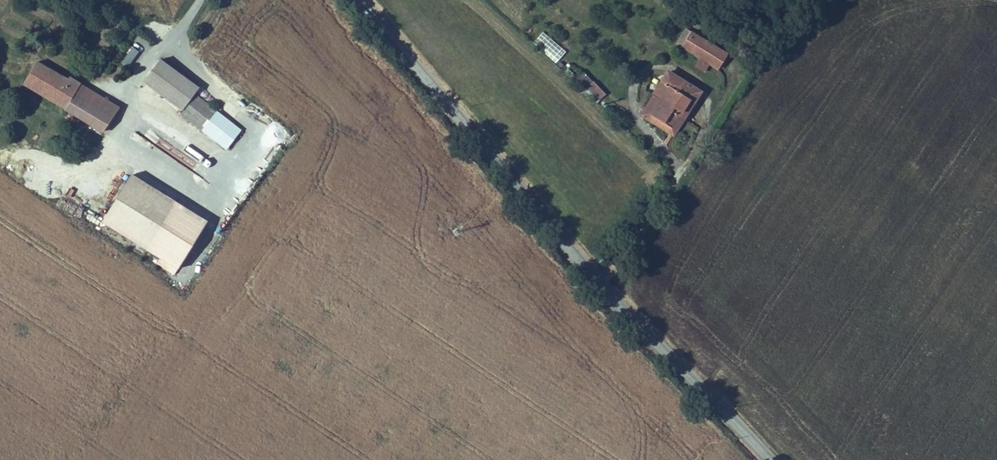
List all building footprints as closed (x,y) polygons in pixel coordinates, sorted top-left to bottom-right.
[(533,42),(555,63),(566,52),(543,31),(533,42)] [(692,53),(701,39),(692,33),(684,47),(692,53)] [(692,53),(718,69),(727,55),(701,39),(692,53)] [(125,64),(134,66),(138,49),(129,47),(125,64)] [(201,96),(162,69),(147,92),(185,119),(196,102),(201,96)] [(67,119),(82,94),(72,88),(70,90),(39,71),(26,93),(67,119)] [(660,100),(651,115),(672,128),(690,100),(694,102),(700,92),(668,72),(653,95),(654,96),(660,100)] [(606,102),(594,90),(589,95),(601,106),(606,102)] [(121,118),(82,94),(67,119),(107,142),(121,118)] [(660,100),(654,96),(642,115),(673,134),(694,102),(690,100),(672,128),(651,115),(660,100)] [(194,129),(207,109),(196,102),(185,119),(183,121),(194,129)] [(207,138),(220,118),(207,109),(194,129),(207,138)] [(245,135),(220,118),(207,138),(232,155),(245,135)] [(177,276),(209,219),(131,175),(103,224),(161,257),(156,265),(177,276)]
